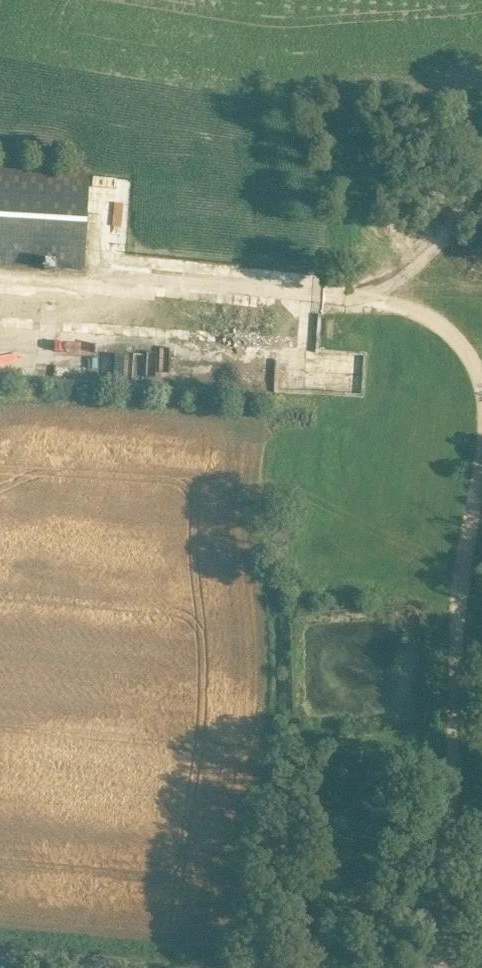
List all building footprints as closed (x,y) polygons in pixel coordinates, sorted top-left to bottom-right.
[(83,269),(88,175),(0,171),(0,265),(83,269)]
